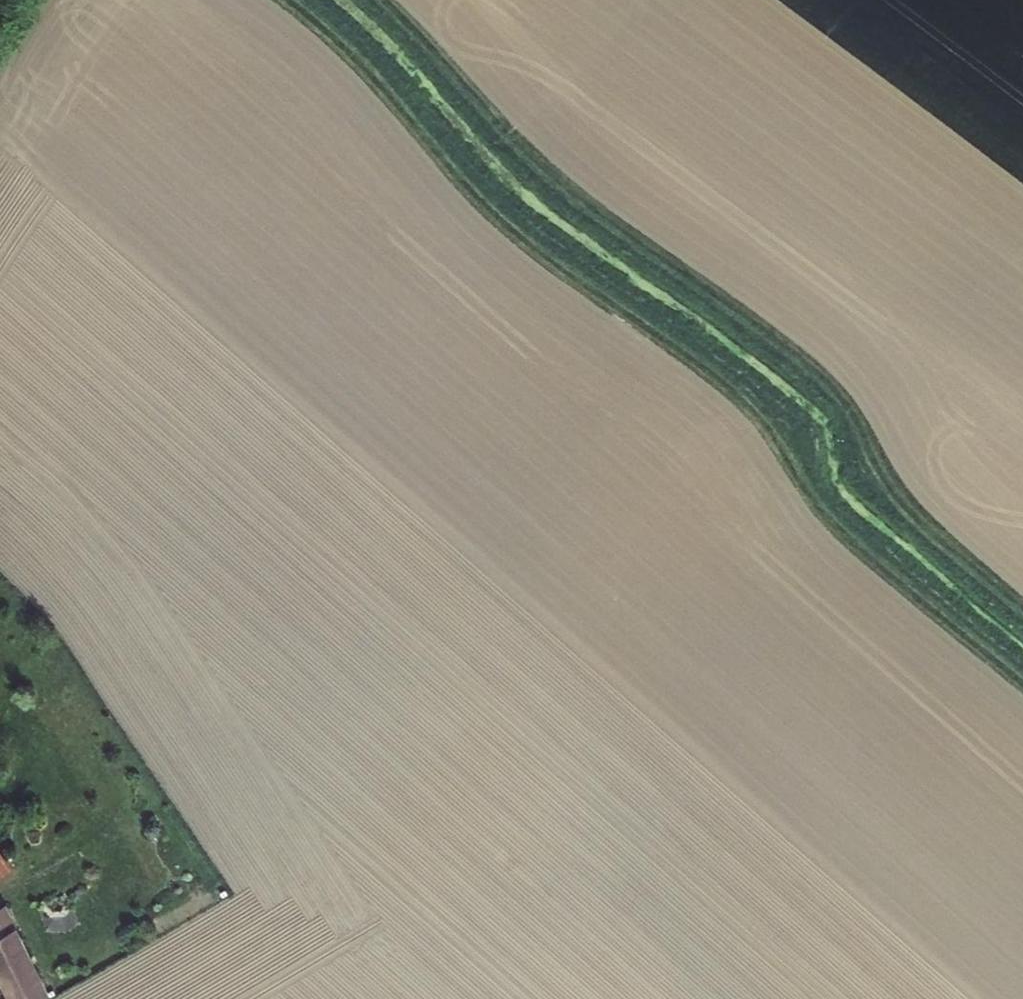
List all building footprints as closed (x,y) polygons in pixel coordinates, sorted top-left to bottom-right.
[(19,859),(0,823),(0,870),(19,859)] [(6,900),(0,904),(0,932),(16,923),(7,902),(6,900)] [(45,987),(16,923),(0,932),(0,953),(13,981),(0,989),(0,998),(25,998),(45,987)]
